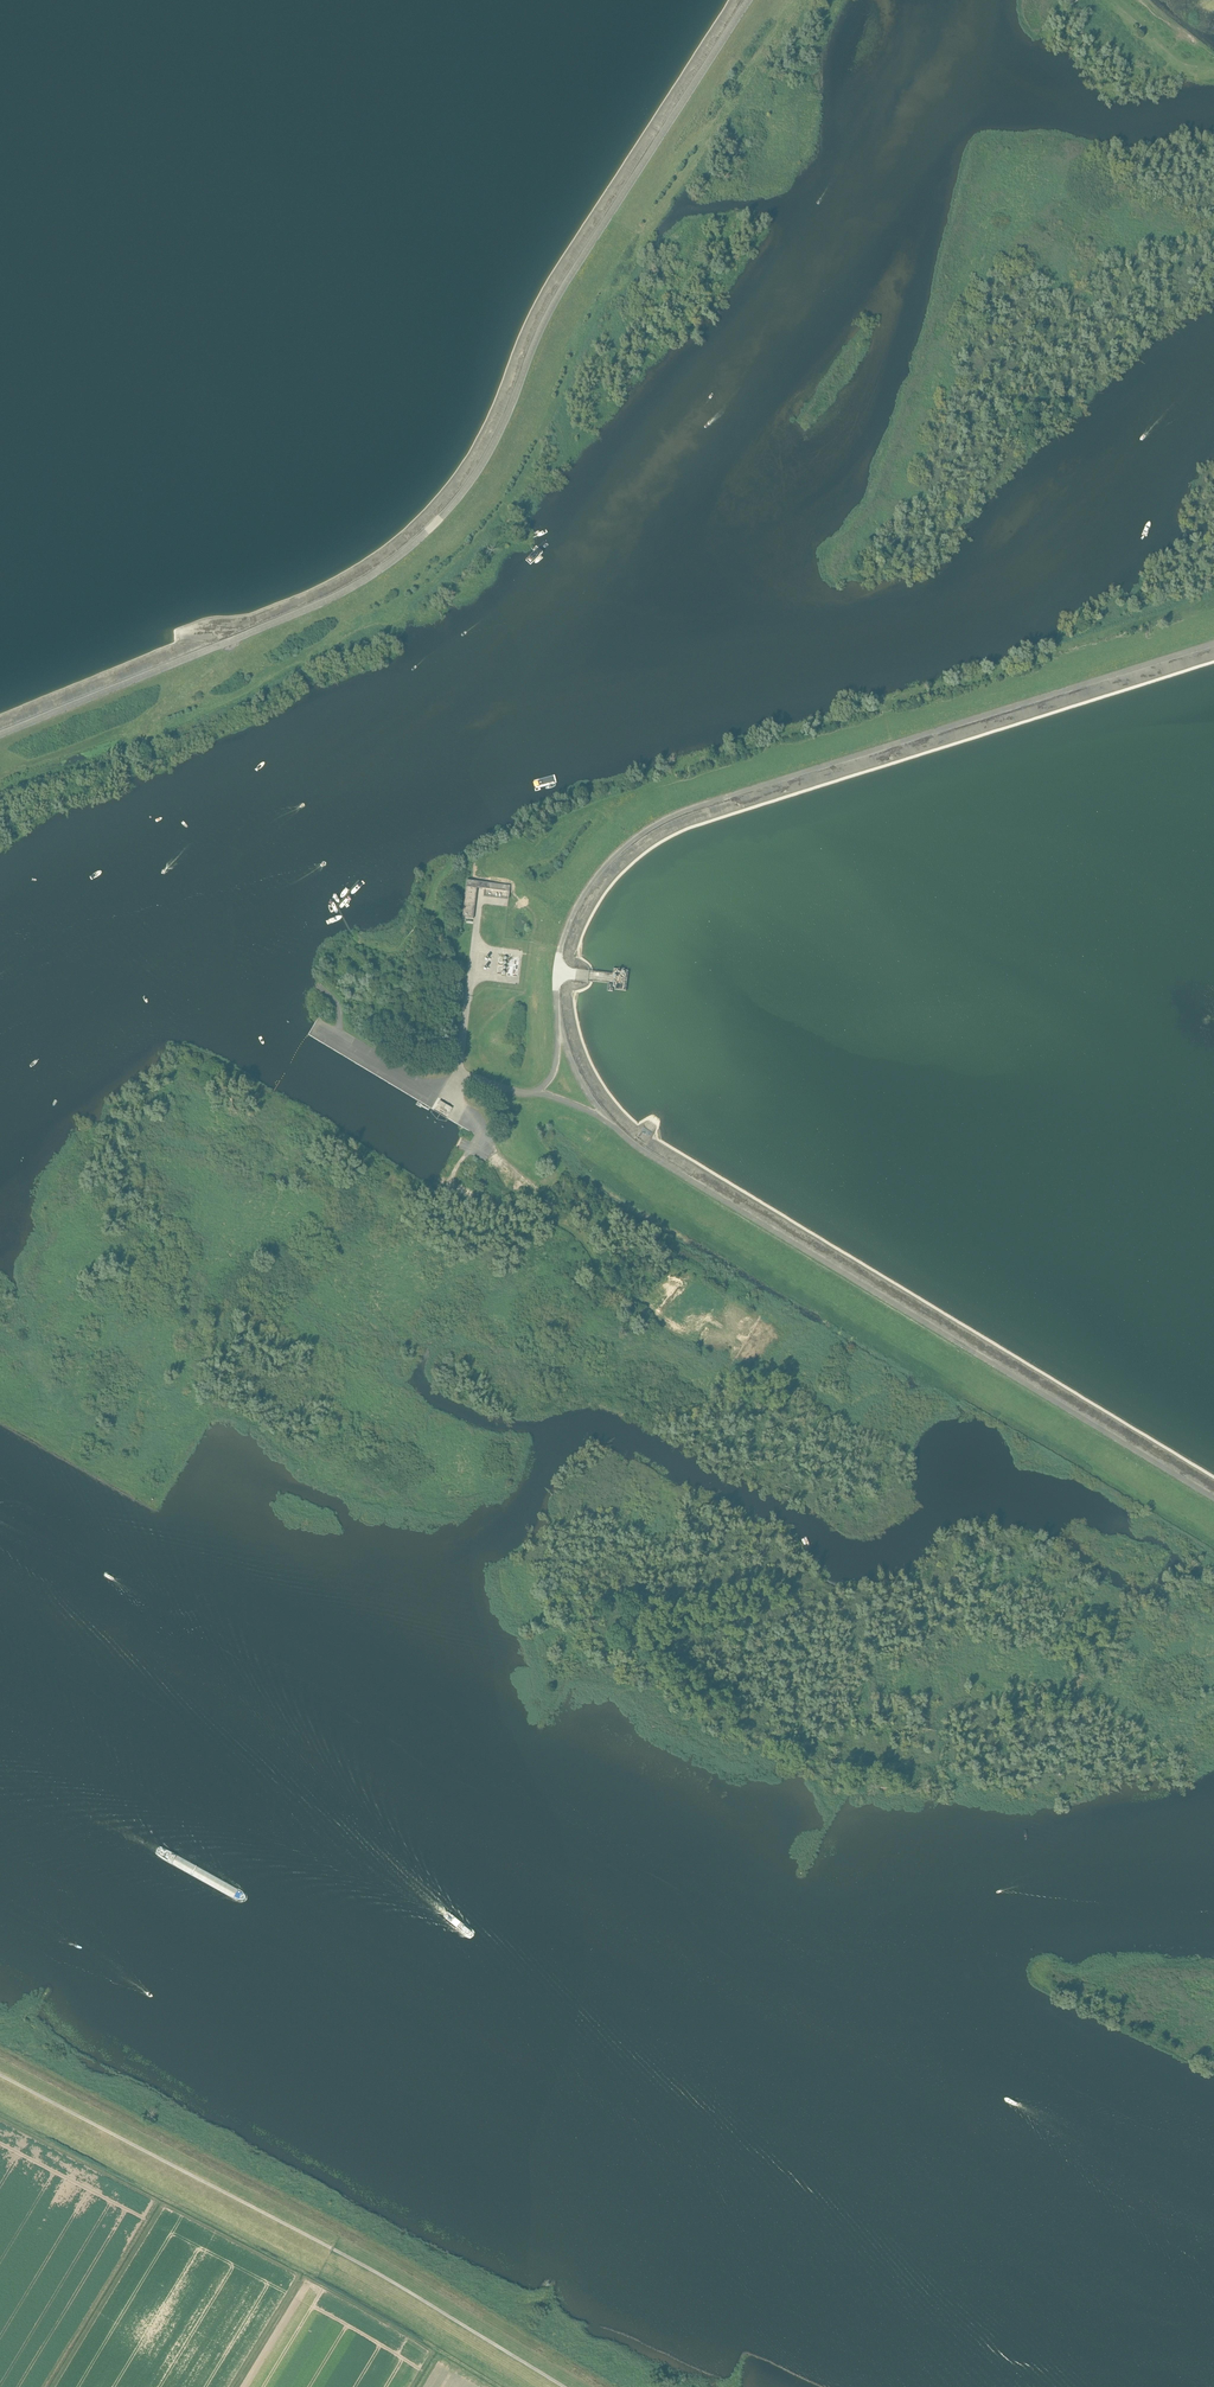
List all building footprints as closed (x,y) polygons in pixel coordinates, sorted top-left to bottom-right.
[(462,918),(473,919),(477,888),(509,892),(510,886),(467,880),(462,918)] [(440,1101),(437,1104),(441,1106),(440,1108),(446,1112),(447,1110),(450,1112),(453,1108),(440,1101)]
